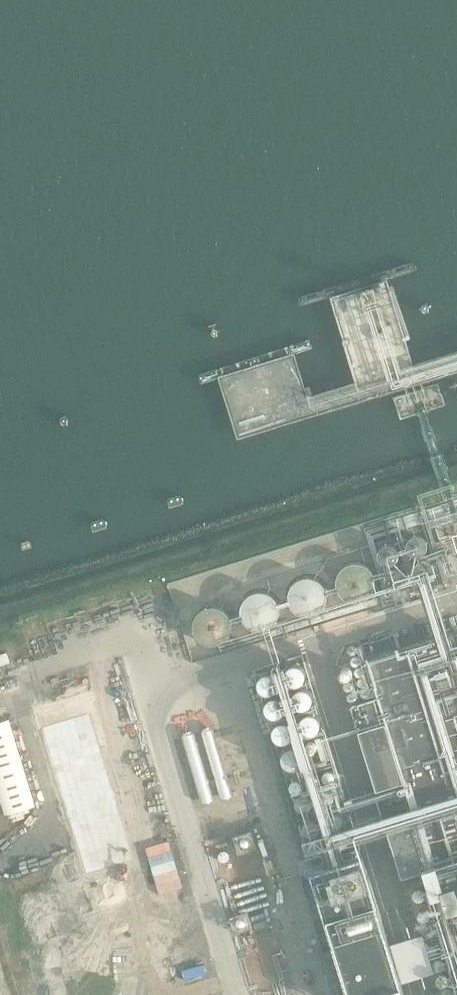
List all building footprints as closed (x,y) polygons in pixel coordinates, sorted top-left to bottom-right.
[(429,538),(429,537),(428,532),(425,529),(422,527),(418,527),(414,528),(410,530),(408,533),(408,537),(408,540),(410,544),(414,547),(418,548),(422,547),(426,545),(428,542),(429,538)] [(403,548),(402,544),(400,541),(397,538),(393,537),(388,538),(385,540),(383,543),(381,548),(382,551),(384,554),(387,557),(391,558),(396,558),(398,556),(401,553),(403,548)] [(438,562),(438,561),(438,557),(435,553),(433,552),(429,550),(424,551),(421,553),(418,556),(417,560),(418,565),(420,568),(423,571),(427,571),(431,571),(434,569),(437,566),(438,562)] [(378,575),(378,574),(377,570),(376,567),(372,561),(366,557),(364,556),(359,555),(354,556),(349,558),(346,560),(342,566),(340,574),(341,581),(345,587),(350,591),(355,593),(358,593),(362,593),(366,592),(372,587),(376,582),(378,575)] [(409,572),(409,571),(409,567),(406,563),(403,561),(398,560),(395,561),(391,564),(389,567),(388,571),(389,576),(391,578),(394,580),(397,582),(402,581),(406,579),(408,576),(409,572)] [(331,587),(330,580),(326,574),(323,571),(319,569),(312,568),(305,569),(302,571),(298,574),(295,580),(293,587),(294,591),(295,595),(299,600),(304,604),(311,606),(318,605),(321,603),(326,600),(329,595),(331,587)] [(283,601),(283,600),(283,597),(281,593),(278,587),(272,583),(265,582),(258,582),(252,586),(249,589),(247,592),(245,600),(246,607),(250,613),(255,617),(262,619),(269,619),(276,615),(279,612),(281,609),(283,601)] [(235,617),(235,616),(234,612),(233,609),(229,603),(224,599),(221,598),(216,598),(209,599),(203,603),(199,609),(198,613),(197,616),(199,624),(202,629),(205,632),(209,634),(216,635),(224,634),(229,631),(233,625),(235,617)] [(351,705),(379,790),(407,783),(418,822),(388,830),(401,877),(425,869),(456,973),(456,643),(454,632),(366,659),(376,698),(351,705)] [(324,733),(308,662),(261,672),(283,774),(300,770),(302,777),(316,773),(308,737),(324,733)] [(0,722),(0,800),(5,816),(36,806),(9,719),(0,722)] [(241,841),(252,871),(277,863),(266,832),(241,841)] [(363,856),(311,872),(349,994),(405,994),(363,856)] [(189,914),(184,896),(175,898),(187,943),(209,937),(201,911),(189,914)] [(224,939),(259,931),(254,909),(219,917),(224,939)]
